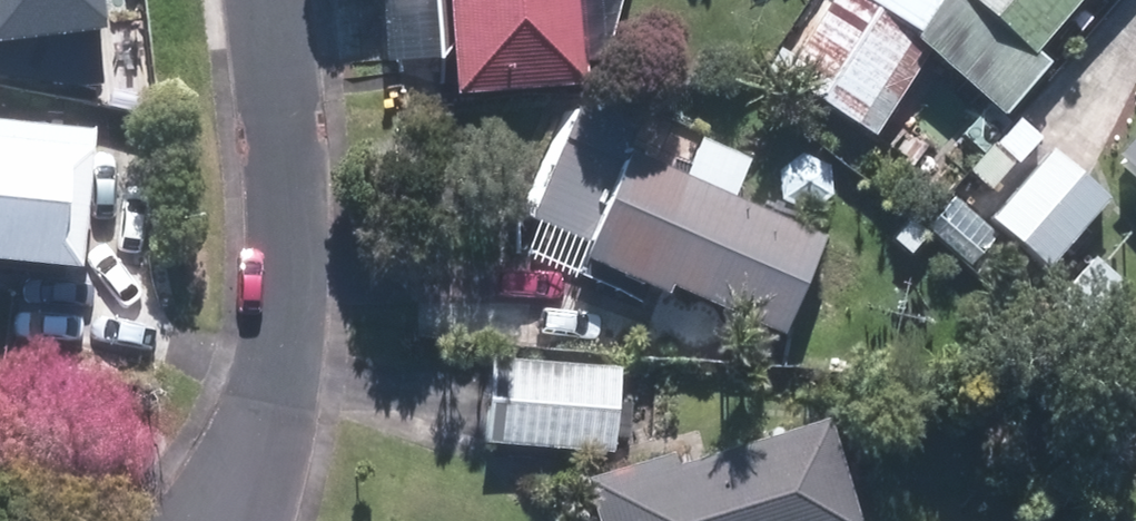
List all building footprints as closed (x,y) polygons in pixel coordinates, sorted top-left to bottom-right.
[(121,43),(117,0),(0,0),(0,52),(121,43)] [(461,96),(588,87),(582,0),(454,0),(461,96)] [(876,136),(931,53),(1008,119),(1051,68),(1038,57),(1087,0),(829,0),(771,67),(876,136)] [(580,108),(535,211),(596,238),(589,253),(670,289),(671,283),(672,283),(675,274),(785,324),(824,236),(630,150),(649,108),(580,108)] [(86,258),(98,123),(0,113),(0,250),(86,258)] [(1135,174),(1135,145),(1121,162),(1135,174)] [(995,222),(1047,271),(1109,201),(1057,154),(995,222)] [(964,185),(983,202),(1008,171),(989,155),(964,185)] [(1062,297),(1093,326),(1127,287),(1097,260),(1062,297)] [(490,444),(615,450),(619,371),(494,365),(490,444)] [(829,422),(677,472),(673,459),(588,485),(600,520),(862,520),(829,422)]
